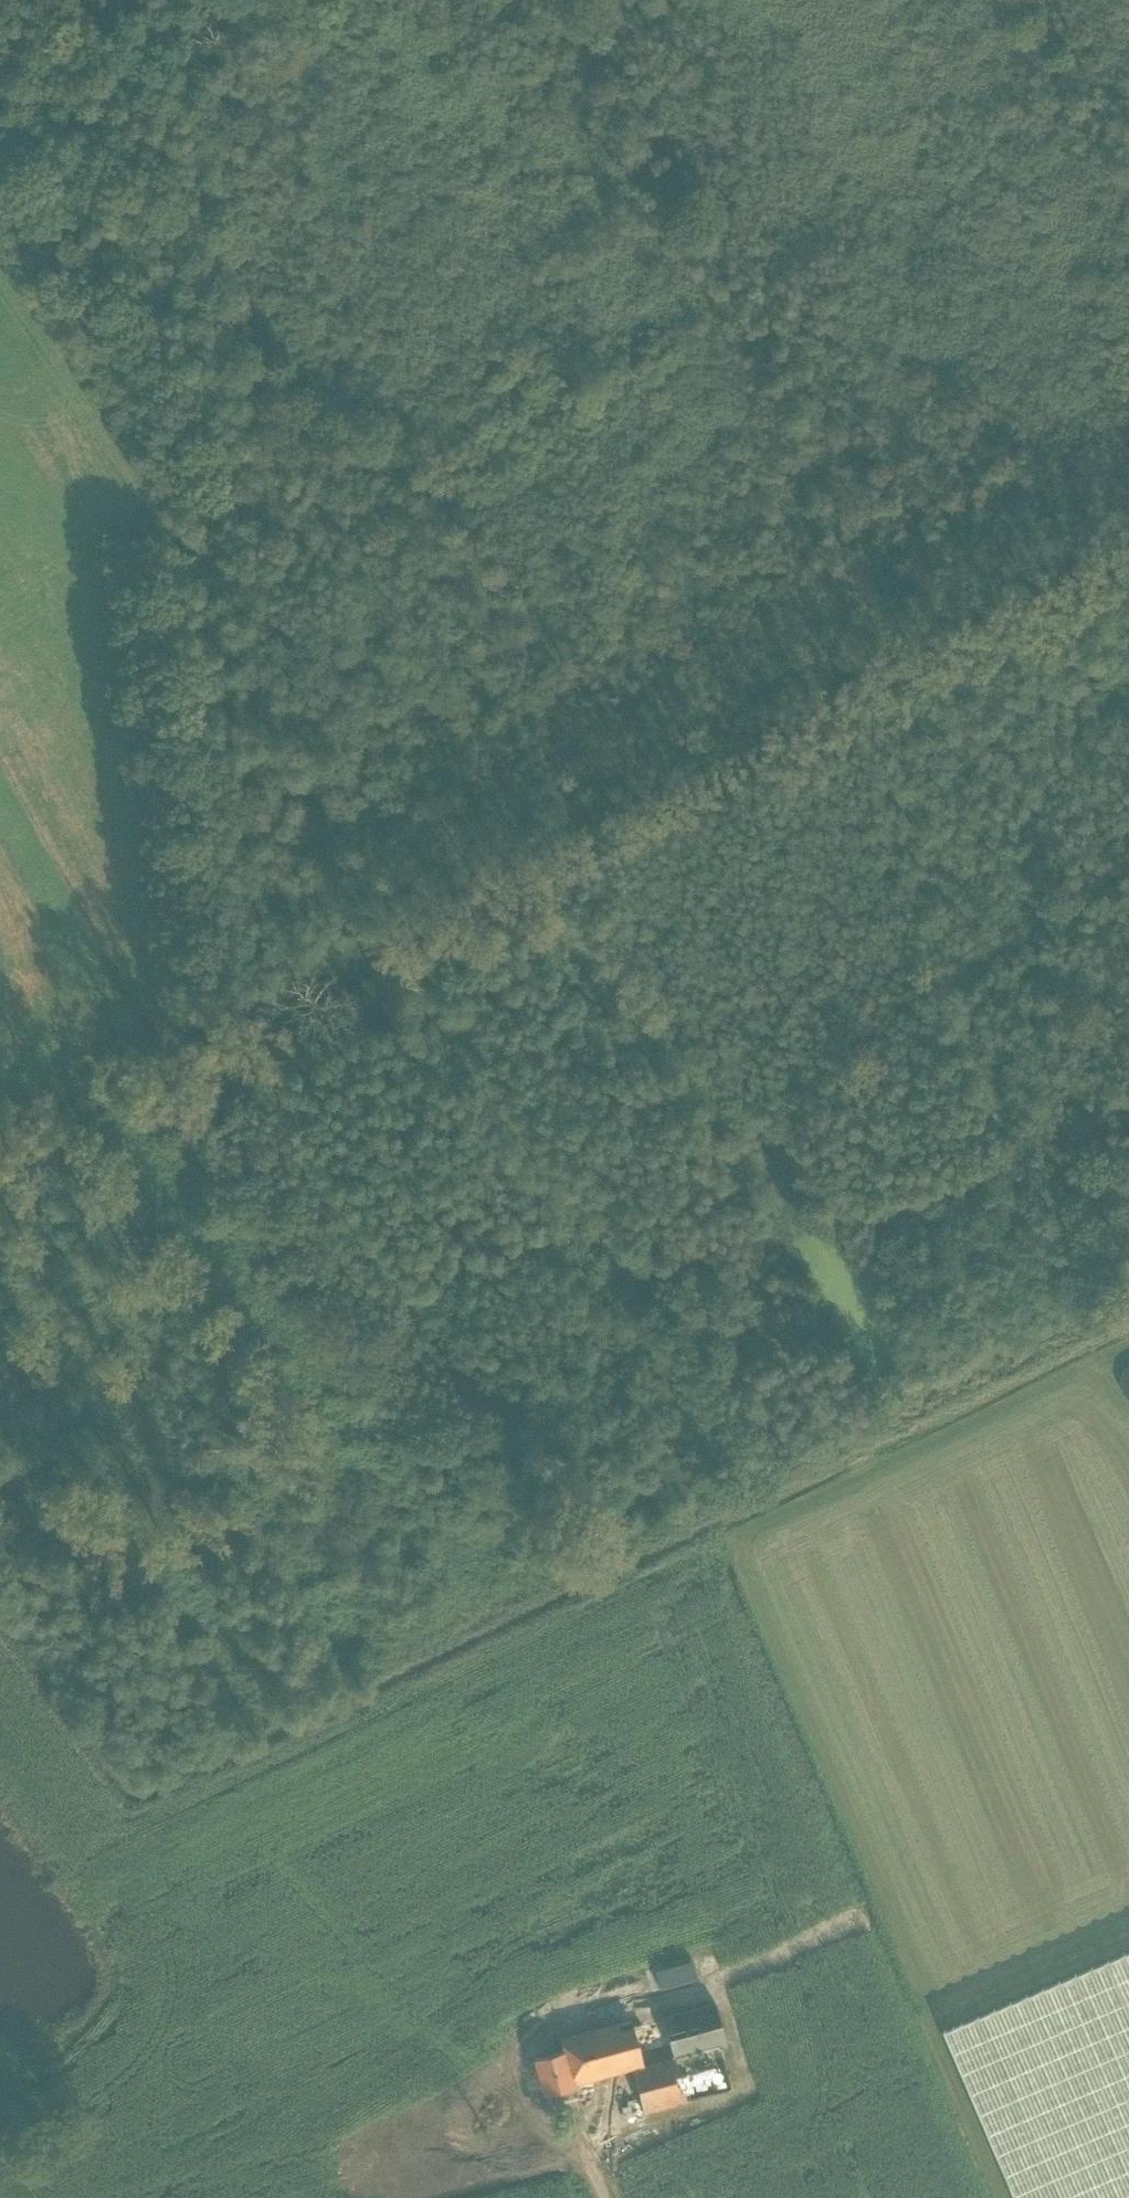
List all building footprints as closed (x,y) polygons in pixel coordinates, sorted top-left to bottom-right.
[(709,1998),(534,2046),(550,2096),(621,2075),(643,2115),(735,2089),(709,1998)]
